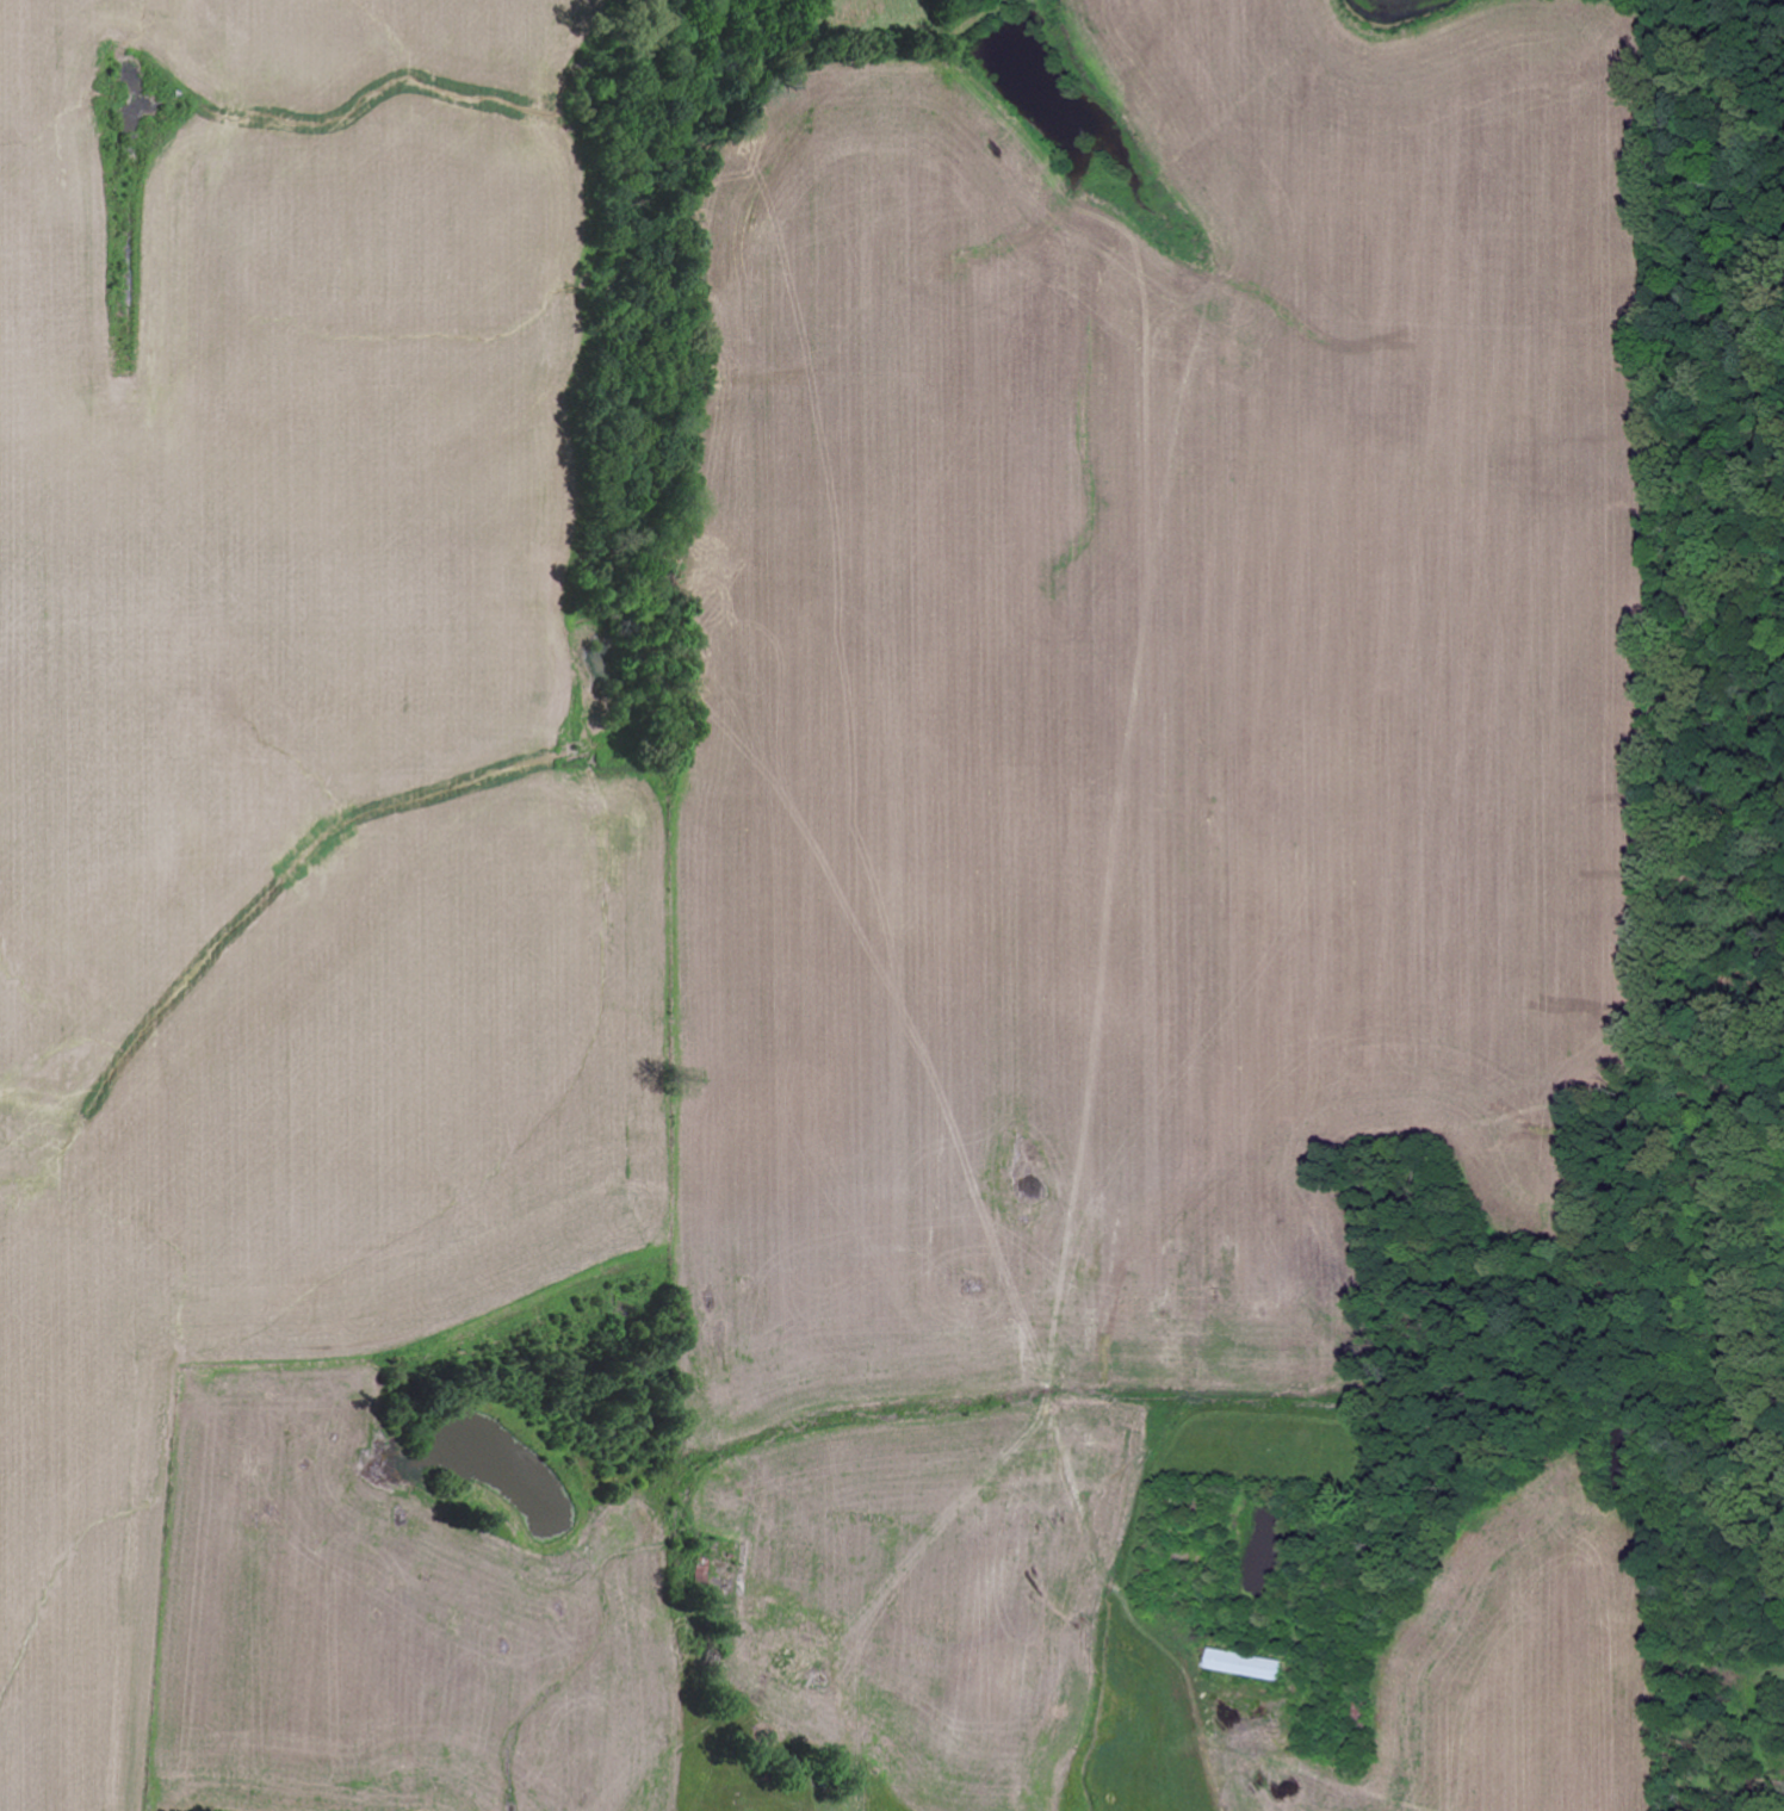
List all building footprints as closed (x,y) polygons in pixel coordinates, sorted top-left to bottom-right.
[(1204,1669),(1276,1682),(1280,1662),(1208,1648),(1204,1669)]
